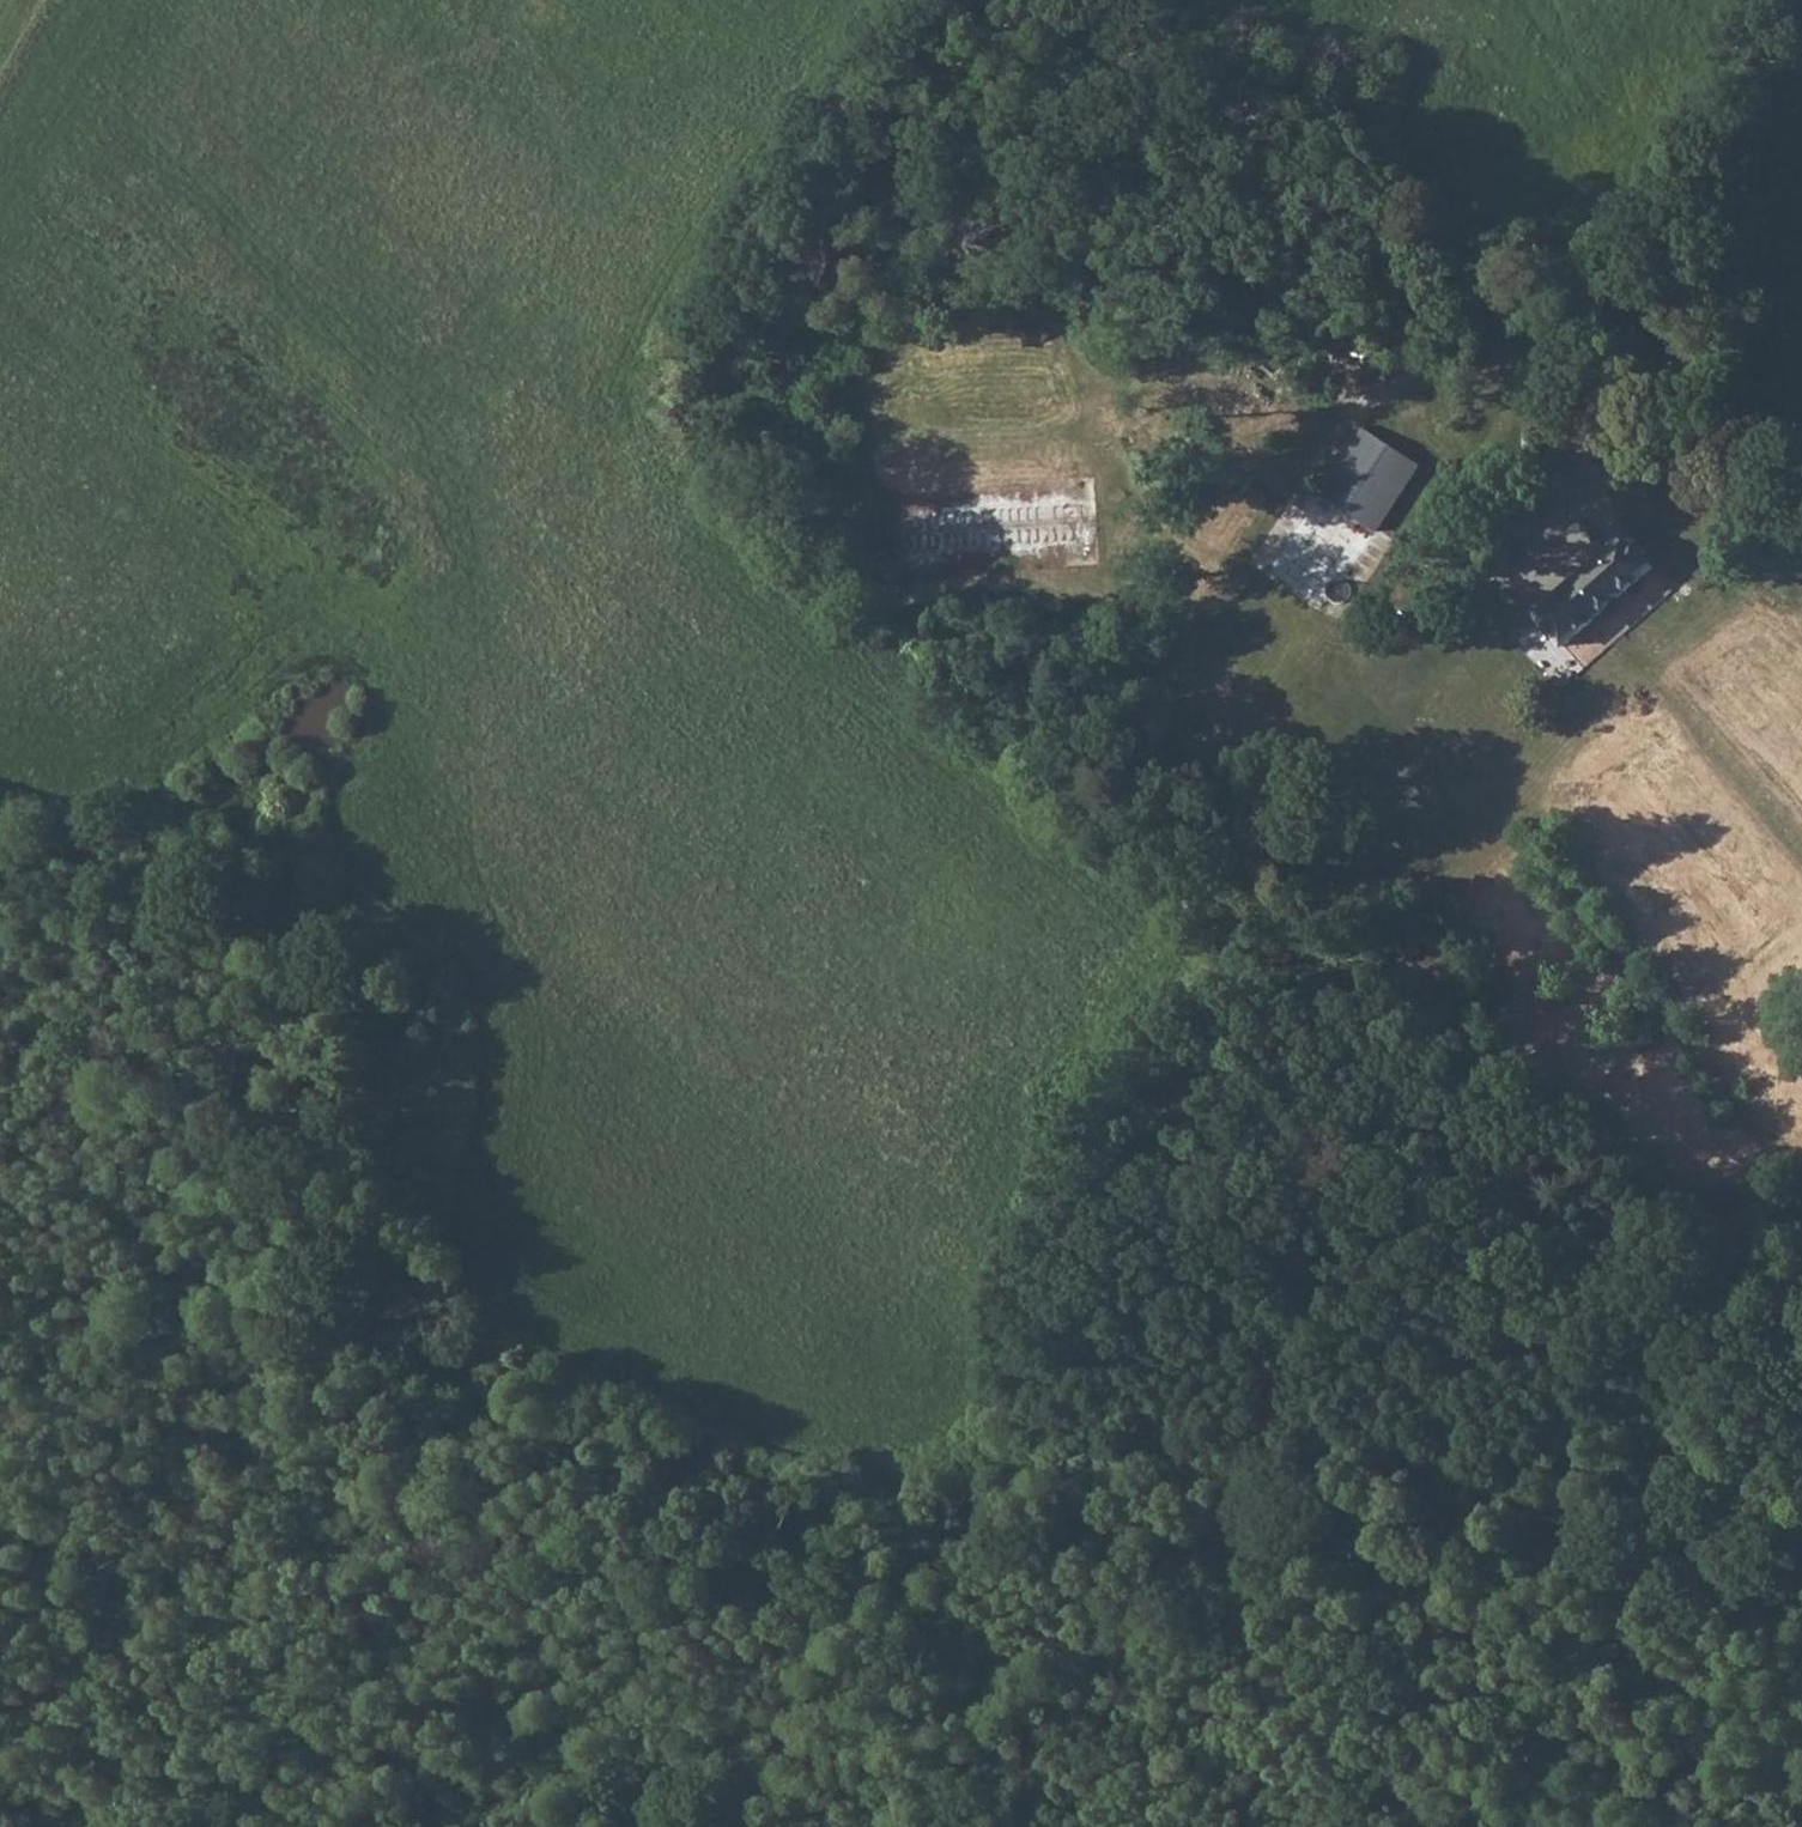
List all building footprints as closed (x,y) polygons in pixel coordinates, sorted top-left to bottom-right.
[(1425,469),(1360,428),(1336,465),(1353,477),(1250,628),(1275,646),(1376,491),(1401,506),(1425,469)] [(1022,545),(1095,546),(1096,497),(1023,496),(1022,545)] [(1562,651),(1649,571),(1619,538),(1530,616),(1562,651)]
